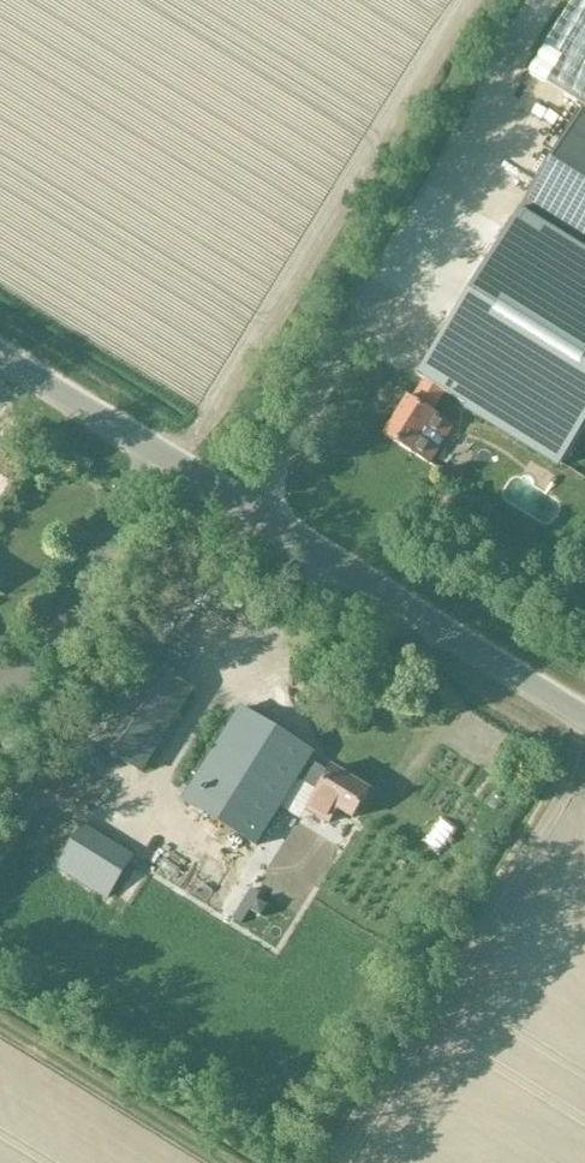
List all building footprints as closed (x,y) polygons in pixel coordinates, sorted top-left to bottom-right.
[(529,76),(584,111),(584,0),(575,0),(529,76)] [(520,215),(584,256),(584,113),(584,112),(520,215)] [(419,378),(425,382),(443,394),(442,395),(561,468),(584,428),(584,256),(520,215),(419,378)] [(330,320),(337,309),(330,305),(324,316),(330,320)] [(407,400),(384,437),(429,465),(453,428),(433,416),(430,414),(442,395),(443,394),(425,382),(412,403),(407,400)] [(10,481),(0,475),(0,498),(10,481)] [(142,775),(194,691),(141,658),(89,742),(142,775)] [(313,755),(241,710),(184,801),(256,846),(298,780),(318,793),(308,809),(330,822),(338,810),(353,820),(370,793),(332,769),(330,774),(309,761),(313,755)] [(107,901),(128,867),(134,857),(82,825),(56,867),(56,868),(107,901)] [(199,911),(219,924),(234,901),(214,888),(199,911)]
